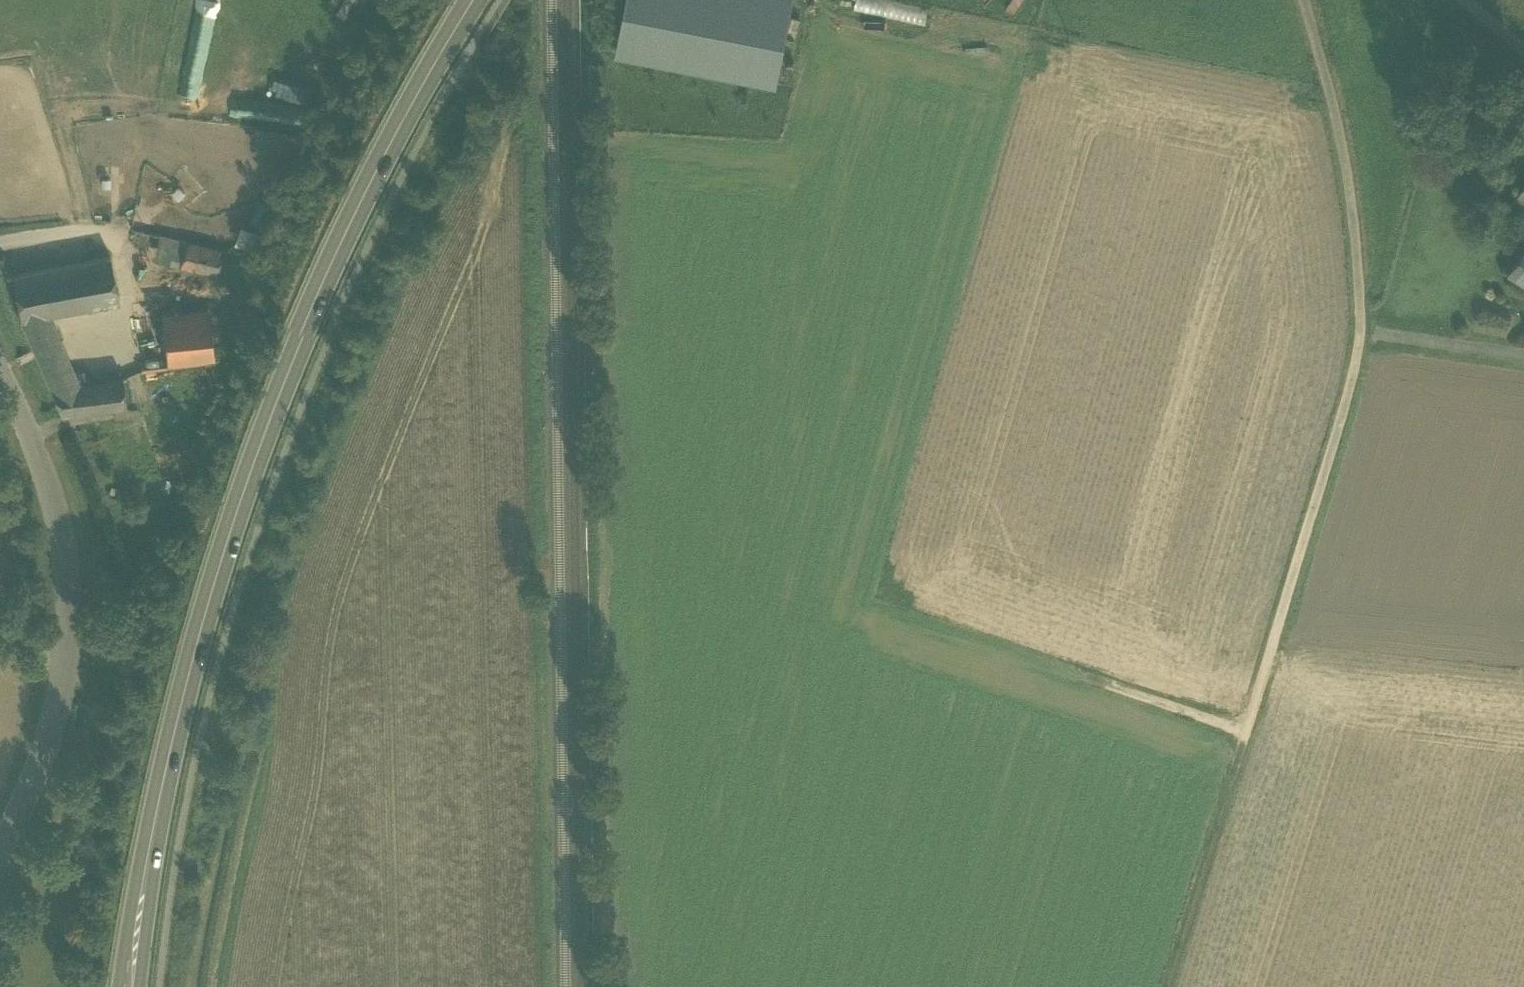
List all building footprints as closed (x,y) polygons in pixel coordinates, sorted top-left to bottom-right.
[(785,0),(627,0),(617,50),(775,81),(790,1),(785,0)] [(187,50),(181,93),(200,96),(207,53),(187,50)] [(276,116),(279,101),(236,94),(233,109),(276,116)] [(126,254),(180,264),(186,241),(132,228),(126,254)] [(222,250),(186,241),(180,264),(216,273),(222,250)] [(1507,272),(1523,283),(1523,246),(1507,272)] [(12,274),(20,319),(48,313),(119,300),(110,255),(12,274)] [(161,313),(168,366),(214,360),(207,307),(161,313)] [(80,384),(48,313),(20,319),(62,414),(126,406),(123,379),(80,384)]
